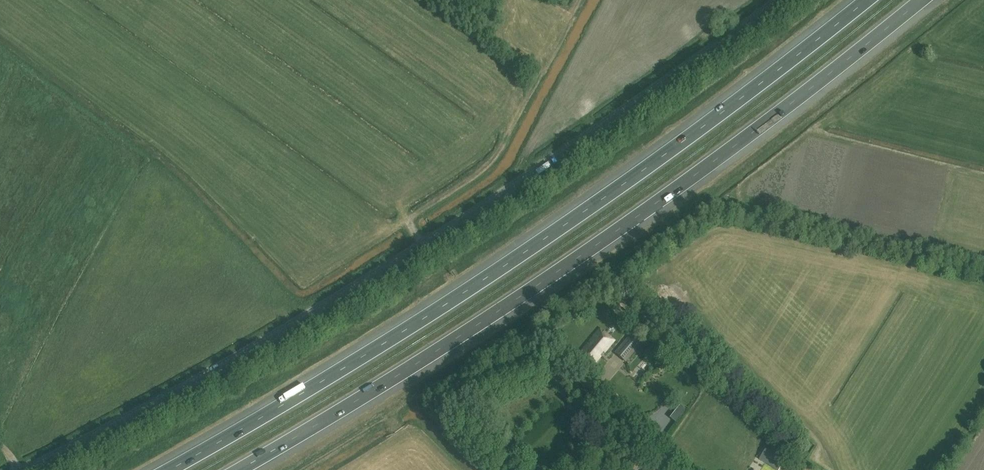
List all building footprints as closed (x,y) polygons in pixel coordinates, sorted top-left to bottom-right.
[(600,329),(581,352),(595,364),(614,341),(600,329)] [(641,345),(629,335),(614,353),(625,363),(641,345)] [(647,364),(639,367),(642,375),(650,372),(647,364)] [(787,458),(769,446),(760,459),(776,469),(779,469),(787,458)]
